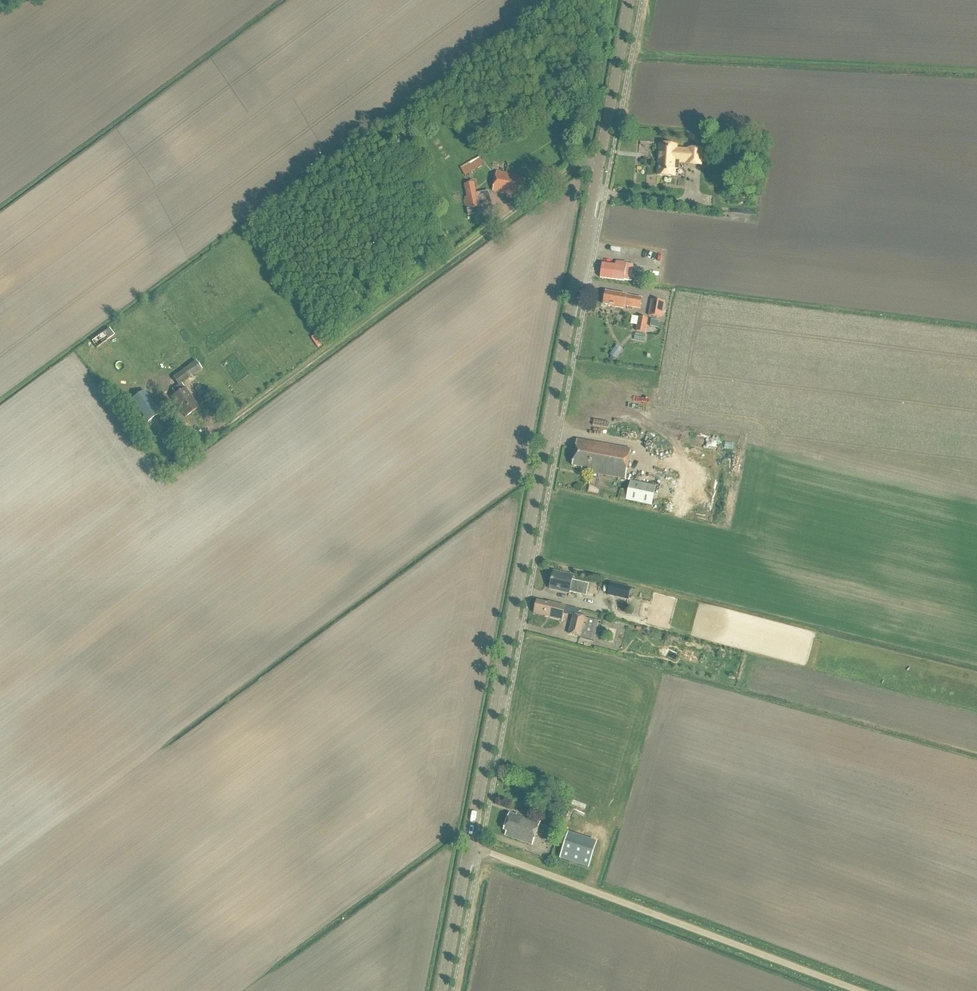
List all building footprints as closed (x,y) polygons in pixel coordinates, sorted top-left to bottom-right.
[(659,146),(657,174),(674,176),(676,162),(689,163),(689,164),(701,166),(703,150),(688,149),(687,152),(676,151),(676,147),(659,146)] [(466,176),(485,166),(480,157),(461,168),(466,176)] [(524,194),(526,181),(516,179),(517,176),(497,172),(493,191),(513,195),(514,193),(524,194)] [(479,208),(475,183),(465,185),(467,198),(465,198),(467,211),(479,208)] [(632,280),(634,265),(616,262),(616,265),(602,263),(600,277),(624,281),(625,279),(632,280)] [(641,298),(605,292),(603,304),(625,308),(625,306),(640,308),(641,298)] [(648,315),(662,318),(665,302),(651,299),(648,315)] [(645,334),(648,319),(639,317),(636,332),(645,334)] [(109,328),(92,341),(97,348),(114,335),(109,328)] [(619,355),(613,351),(610,356),(616,360),(619,355)] [(176,395),(172,397),(186,417),(199,409),(181,384),(202,369),(196,361),(172,378),(178,386),(173,390),(176,395)] [(160,412),(144,390),(130,400),(147,422),(160,412)] [(582,467),(581,470),(625,478),(631,449),(578,439),(573,466),(582,467)] [(716,449),(716,440),(706,440),(706,449),(716,449)] [(656,486),(631,481),(626,501),(651,506),(656,486)] [(570,593),(586,597),(589,585),(573,581),(574,577),(562,574),(562,575),(554,573),(550,586),(553,587),(552,590),(570,594),(570,593)] [(628,601),(631,589),(611,584),(608,596),(628,601)] [(580,610),(549,603),(548,604),(537,601),(534,614),(562,621),(563,616),(573,618),(574,616),(578,617),(580,610)] [(578,617),(574,616),(573,618),(569,634),(581,637),(585,619),(578,617)] [(594,640),(599,621),(589,619),(584,638),(594,640)] [(533,845),(541,822),(524,815),(524,816),(517,814),(516,815),(510,813),(504,831),(506,832),(505,836),(533,845)] [(565,861),(595,867),(601,840),(571,833),(565,861)]
